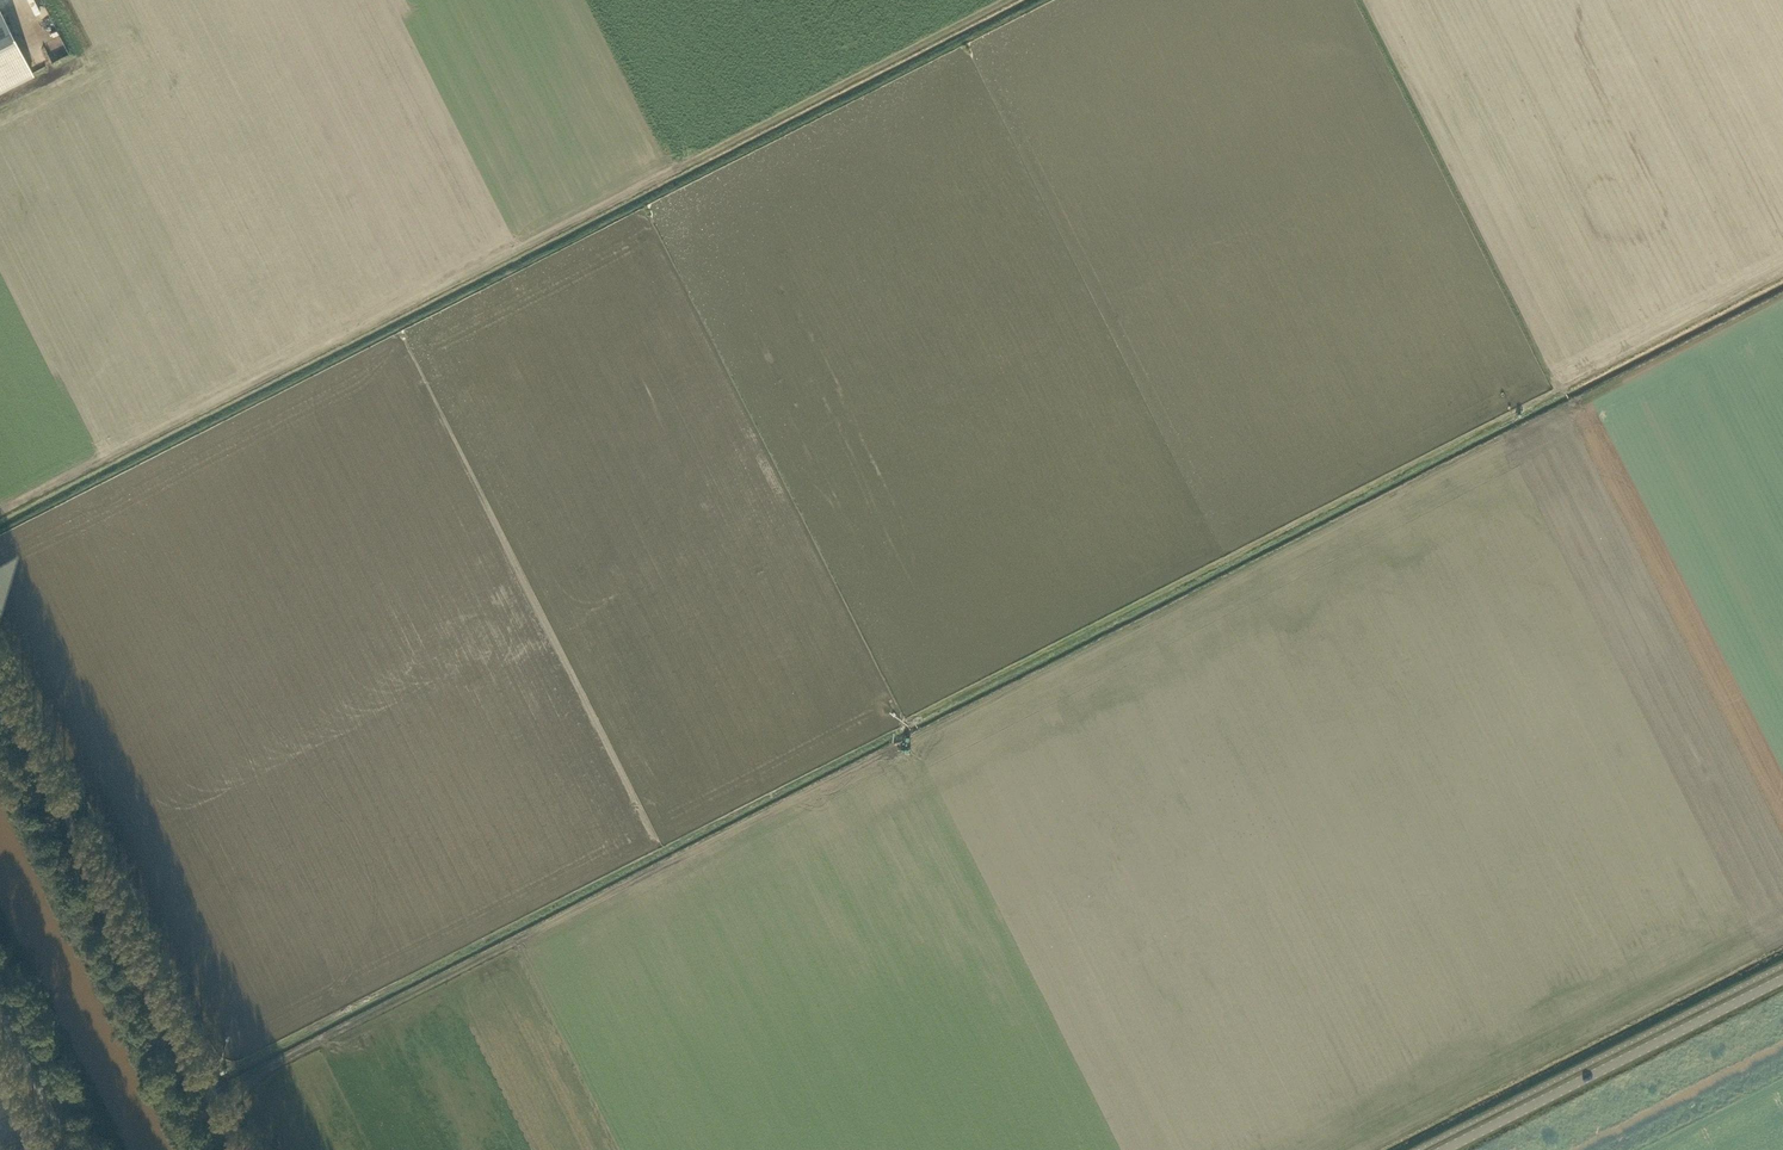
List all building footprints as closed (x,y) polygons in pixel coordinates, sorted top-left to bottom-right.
[(31,73),(0,12),(0,89),(31,73)]
